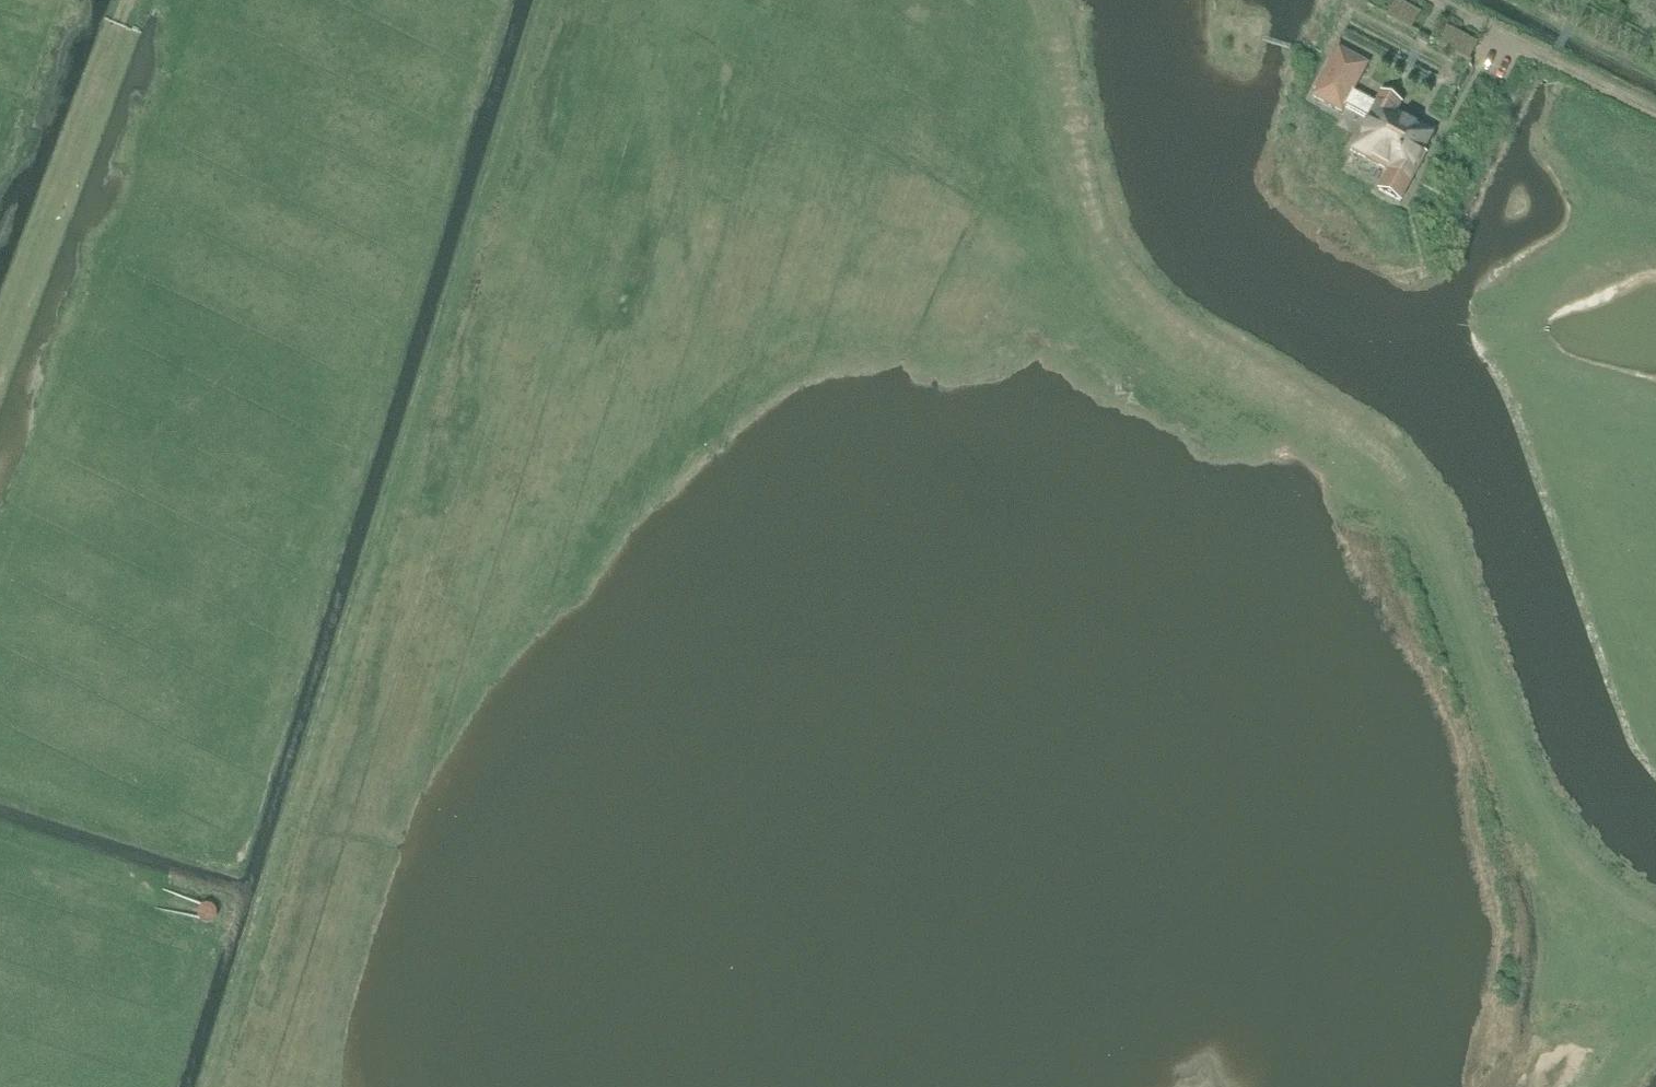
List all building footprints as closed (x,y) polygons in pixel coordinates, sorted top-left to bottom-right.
[(1389,16),(1411,27),(1419,13),(1397,2),(1389,16)] [(1352,91),(1367,64),(1339,48),(1313,97),(1341,112),(1345,106),(1368,118),(1350,151),(1389,171),(1378,191),(1400,202),(1425,154),(1422,152),(1433,132),(1395,113),(1399,106),(1379,96),(1376,104),(1352,91)]
